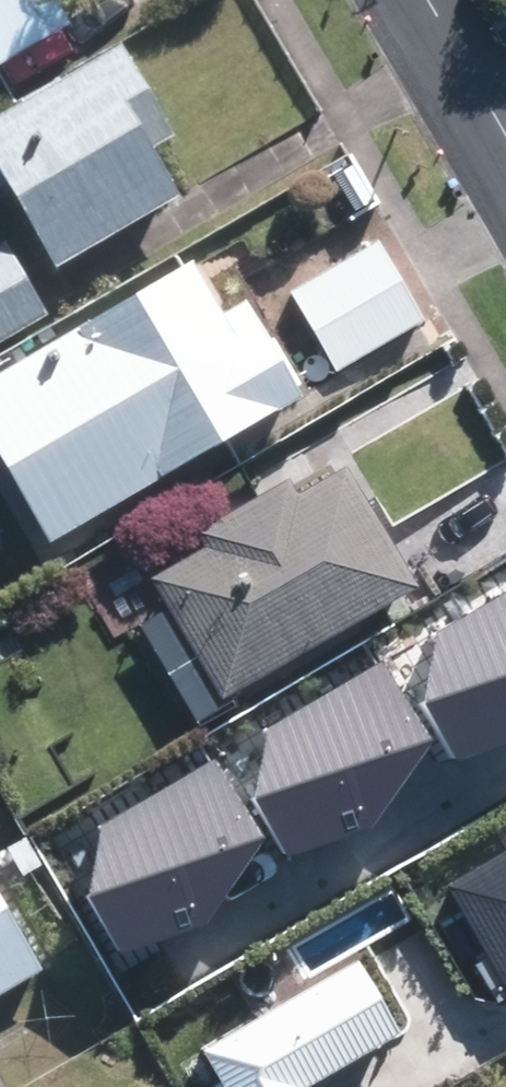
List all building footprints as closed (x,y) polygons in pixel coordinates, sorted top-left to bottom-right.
[(74,23),(62,0),(0,0),(0,61),(74,23)] [(0,124),(0,252),(16,278),(162,192),(90,71),(0,124)] [(0,374),(0,545),(11,564),(376,352),(323,262),(208,329),(175,272),(0,374)] [(208,547),(154,578),(227,702),(424,587),(351,462),(297,493),(290,479),(199,532),(208,547)] [(505,740),(505,590),(438,630),(424,701),(454,757),(505,740)] [(284,856),(374,827),(432,740),(383,662),(267,729),(253,800),(284,856)] [(117,953),(207,924),(265,837),(216,759),(100,826),(86,897),(117,953)] [(450,885),(505,979),(505,851),(450,885)] [(14,977),(0,953),(0,985),(14,977)] [(403,1034),(360,959),(201,1049),(221,1084),(215,1086),(310,1086),(403,1034)]
